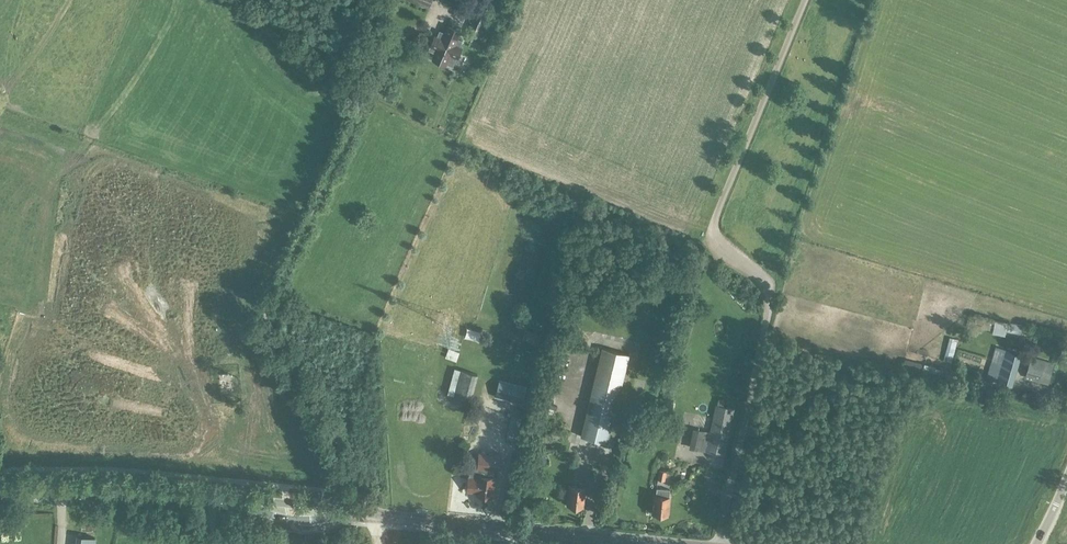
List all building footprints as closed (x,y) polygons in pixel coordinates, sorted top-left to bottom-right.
[(475,40),(482,23),(488,9),(480,5),(466,37),(475,40)] [(482,23),(475,40),(482,43),(489,26),(485,24),(482,23)] [(448,35),(451,26),(447,24),(444,32),(440,30),(437,36),(435,35),(429,48),(429,50),(435,53),(432,59),(446,65),(447,64),(451,55),(442,51),(447,42),(446,41),(449,35),(448,35)] [(462,31),(451,26),(448,35),(449,35),(446,41),(447,42),(442,51),(451,55),(447,64),(453,66),(456,58),(457,58),(462,46),(460,46),(462,40),(458,38),(462,31)] [(394,79),(391,87),(397,90),(400,82),(394,79)] [(992,330),(1002,331),(1002,324),(993,323),(992,330)] [(546,334),(525,329),(523,339),(544,344),(546,334)] [(455,359),(458,350),(448,346),(445,355),(455,359)] [(609,396),(619,398),(629,354),(602,347),(581,435),(597,439),(600,429),(602,430),(606,412),(605,412),(609,396)] [(1014,352),(996,347),(987,378),(1013,386),(1022,354),(1014,352)] [(1049,384),(1055,363),(1032,357),(1026,377),(1049,384)] [(459,370),(457,383),(465,384),(465,380),(467,380),(468,371),(459,370)] [(500,380),(495,396),(522,403),(527,387),(500,380)] [(600,429),(597,439),(608,441),(619,398),(609,396),(605,412),(606,412),(602,430),(600,429)] [(715,404),(710,432),(706,451),(724,455),(734,407),(715,404)] [(508,432),(506,438),(516,441),(517,435),(508,432)] [(494,470),(497,471),(499,455),(479,453),(478,464),(473,464),(471,476),(469,476),(467,491),(477,492),(476,495),(493,496),(495,477),(493,477),(494,470)] [(659,470),(658,480),(665,481),(667,471),(659,470)] [(570,485),(568,504),(570,504),(569,506),(575,507),(575,504),(583,505),(585,487),(570,485)] [(655,496),(653,513),(660,514),(660,516),(665,516),(665,514),(667,514),(670,489),(657,488),(656,496),(655,496)] [(467,513),(475,504),(468,499),(461,508),(467,513)] [(0,517),(1,529),(21,528),(20,516),(0,517)] [(77,534),(76,543),(93,543),(94,536),(77,534)]
